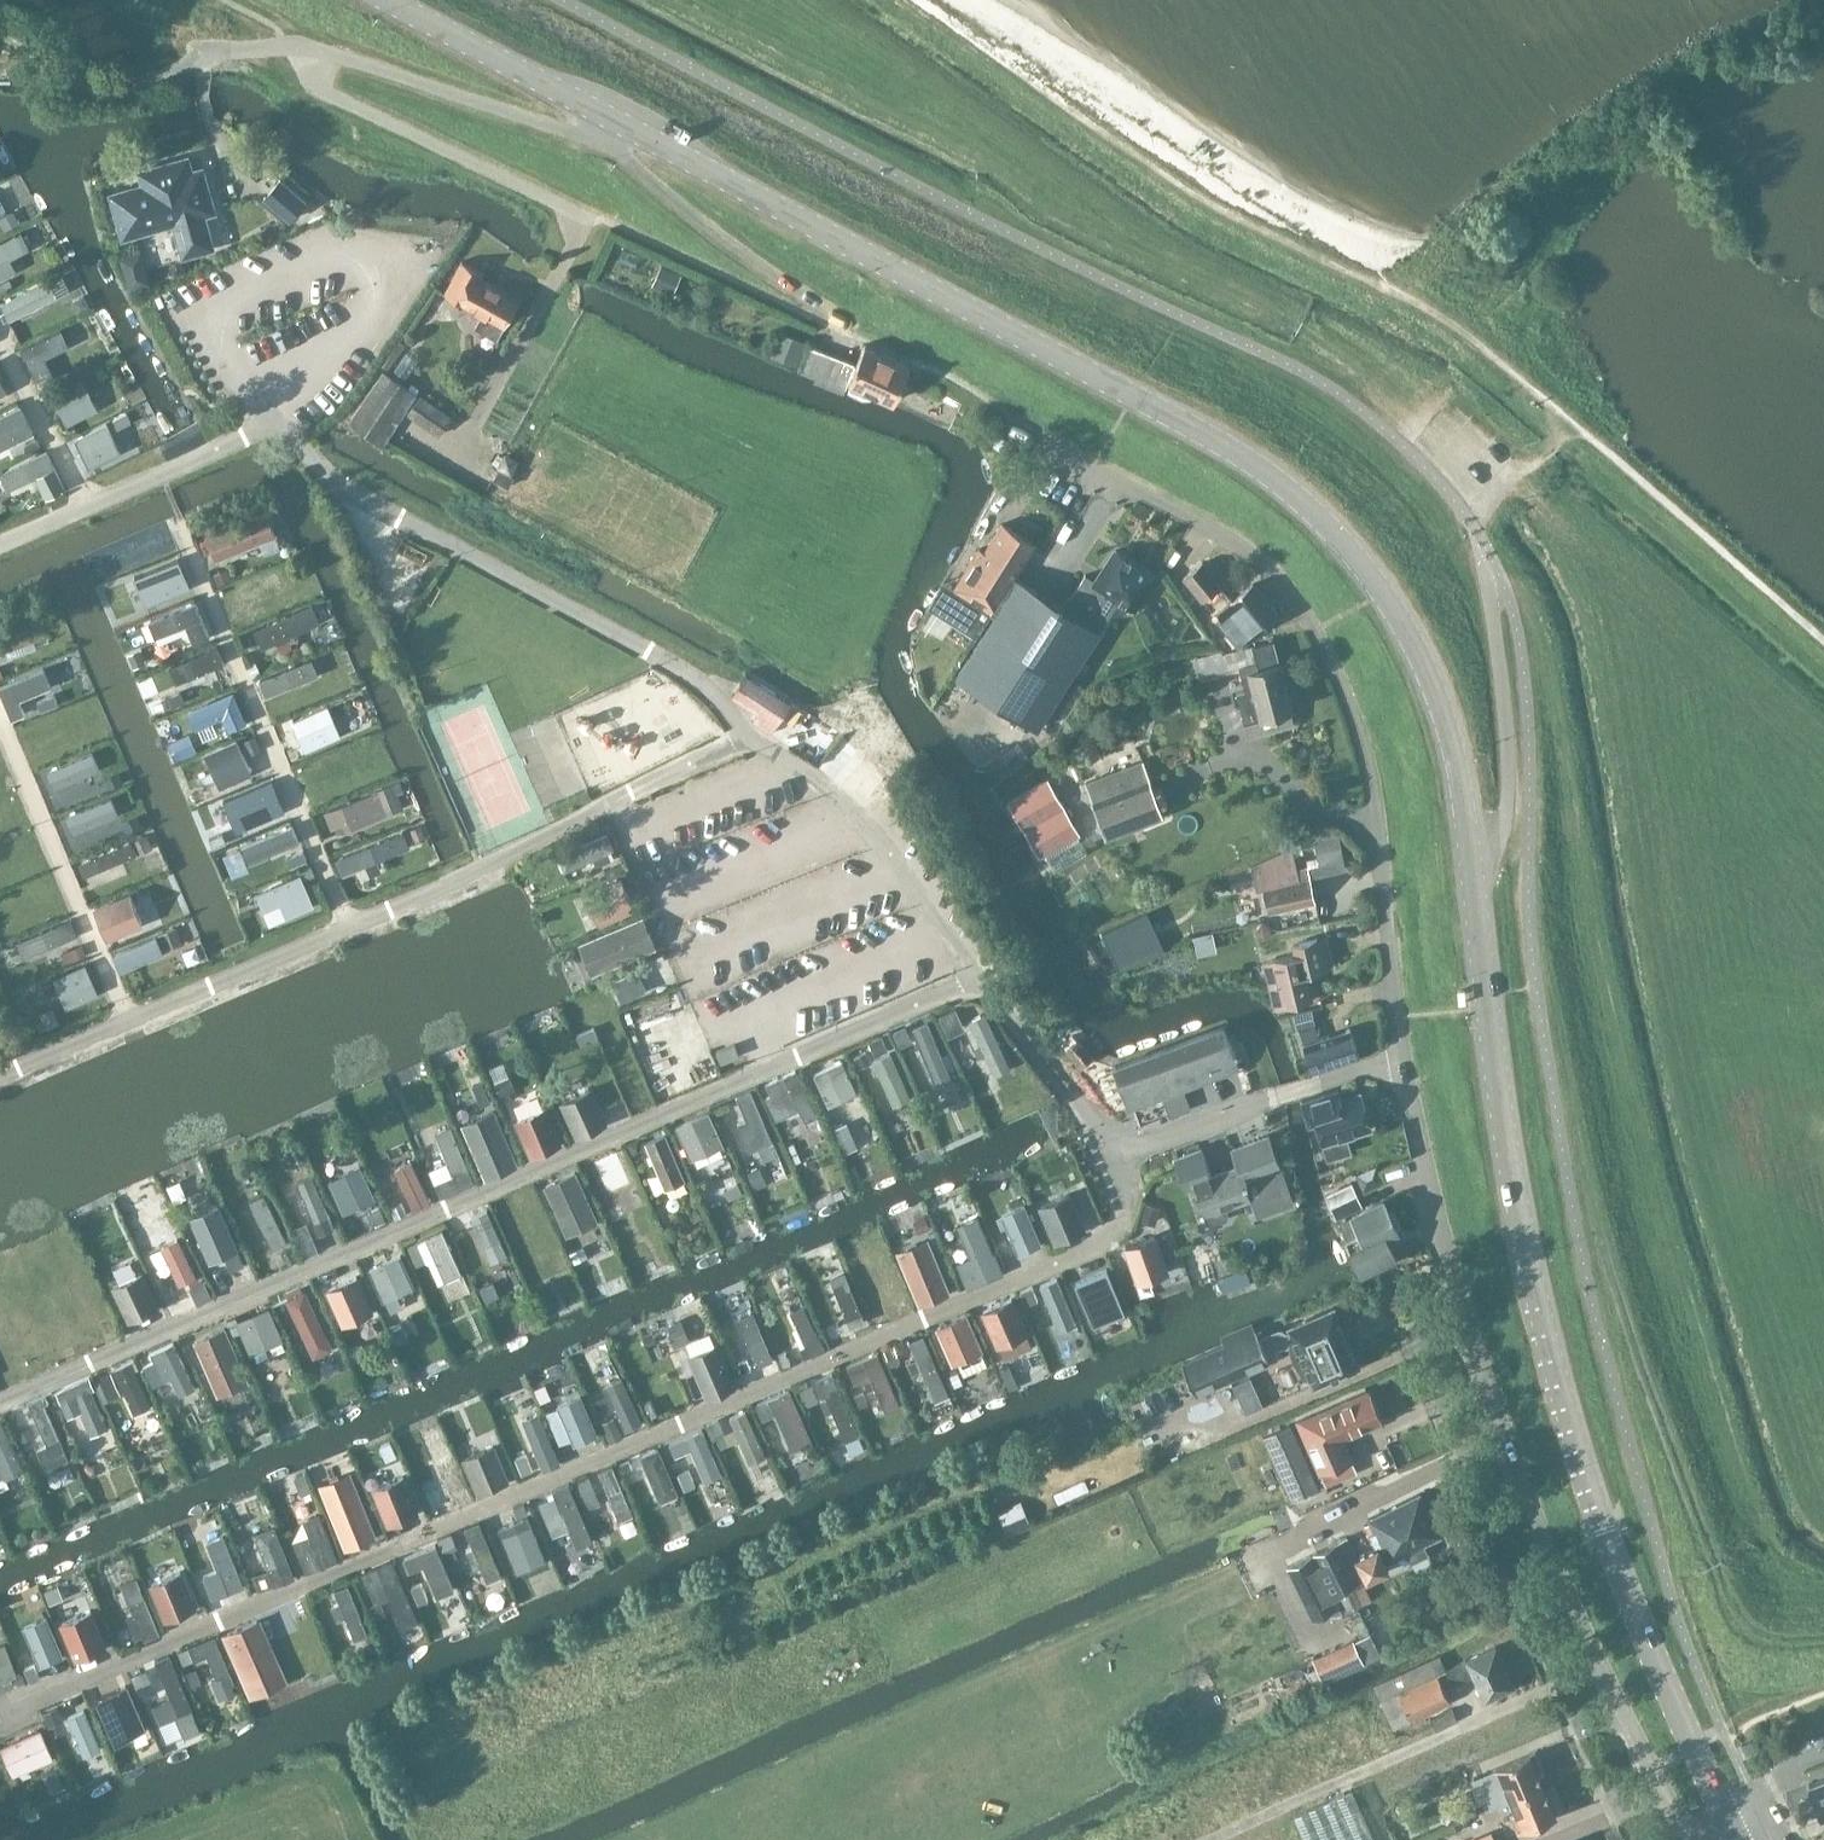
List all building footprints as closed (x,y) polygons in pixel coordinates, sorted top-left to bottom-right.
[(203,214),(214,211),(202,169),(191,172),(187,158),(141,172),(145,186),(112,195),(124,237),(175,222),(184,255),(212,247),(203,214)] [(290,220),(306,202),(280,180),(265,198),(290,220)] [(6,230),(19,223),(13,213),(1,219),(6,230)] [(140,252),(122,257),(130,287),(148,282),(140,252)] [(497,339),(519,300),(480,280),(483,274),(462,261),(445,293),(482,314),(475,327),(497,339)] [(63,320),(24,339),(41,373),(56,365),(49,350),(72,338),(63,320)] [(1318,329),(1325,358),(1336,355),(1328,326),(1318,329)] [(894,401),(911,365),(865,344),(857,363),(826,351),(810,345),(800,371),(845,389),(849,380),(894,401)] [(63,400),(94,381),(84,365),(52,384),(63,400)] [(382,442),(416,394),(384,372),(351,420),(382,442)] [(0,417),(0,450),(34,433),(21,407),(0,417)] [(115,410),(76,425),(87,456),(126,441),(115,410)] [(38,465),(47,484),(63,477),(54,457),(57,455),(50,439),(0,463),(0,467),(6,480),(38,465)] [(266,515),(206,538),(216,563),(275,539),(266,515)] [(955,588),(993,613),(1016,578),(1037,546),(1002,524),(984,552),(980,549),(955,588)] [(1116,549),(1097,581),(1087,576),(1072,596),(1096,611),(1108,593),(1134,609),(1156,575),(1116,549)] [(163,552),(130,565),(140,590),(173,576),(163,552)] [(1203,562),(1184,577),(1202,600),(1221,585),(1203,562)] [(252,583),(284,576),(281,563),(224,575),(231,610),(256,605),(252,583)] [(1016,578),(993,613),(995,614),(956,677),(1037,729),(1100,632),(1016,578)] [(1240,647),(1279,616),(1253,584),(1214,615),(1240,647)] [(259,613),(265,631),(331,609),(324,590),(259,613)] [(152,606),(163,639),(210,624),(200,591),(152,606)] [(209,657),(226,652),(221,636),(173,651),(180,676),(212,667),(209,657)] [(1234,651),(1223,654),(1227,669),(1239,666),(1246,690),(1236,693),(1240,705),(1253,720),(1265,717),(1292,709),(1279,662),(1278,662),(1273,641),(1234,651)] [(269,685),(320,664),(313,647),(262,668),(269,685)] [(732,696),(758,712),(752,721),(771,733),(792,702),(746,673),(732,696)] [(205,730),(244,712),(229,682),(191,700),(205,730)] [(179,688),(164,695),(170,709),(185,703),(179,688)] [(301,743),(345,725),(332,692),(288,710),(301,743)] [(222,775),(254,762),(240,728),(208,741),(222,775)] [(653,772),(674,769),(672,750),(650,753),(653,772)] [(1107,838),(1164,816),(1143,761),(1086,783),(1107,838)] [(632,786),(647,781),(641,764),(626,769),(632,786)] [(264,770),(211,800),(225,824),(277,794),(264,770)] [(1049,779),(1009,803),(1042,858),(1082,834),(1049,779)] [(366,785),(326,798),(332,817),(372,805),(366,785)] [(1340,848),(1336,829),(1311,834),(1315,853),(1340,848)] [(1292,846),(1251,864),(1254,878),(1261,877),(1268,912),(1316,902),(1308,867),(1297,869),(1292,846)] [(310,866),(258,878),(264,907),(316,895),(310,866)] [(599,923),(634,907),(621,879),(586,895),(599,923)] [(106,937),(142,923),(130,895),(95,909),(106,937)] [(72,908),(18,930),(24,946),(79,924),(72,908)] [(159,913),(165,937),(184,932),(179,909),(159,913)] [(1160,910),(1119,929),(1133,963),(1175,942),(1160,910)] [(642,917),(578,943),(591,974),(655,947),(642,917)] [(67,951),(86,944),(82,932),(62,939),(67,951)] [(1281,992),(1272,994),(1275,1008),(1283,1006),(1284,1007),(1307,1002),(1300,975),(1325,969),(1318,939),(1316,939),(1316,940),(1293,945),(1295,955),(1273,960),(1281,992)] [(56,964),(62,992),(101,984),(95,956),(56,964)] [(1159,984),(1187,973),(1180,956),(1152,967),(1159,984)] [(647,992),(638,970),(611,981),(621,1004),(647,992)] [(45,1016),(60,1012),(57,996),(41,1000),(45,1016)] [(954,1037),(972,1032),(982,1063),(1009,1055),(992,1002),(959,1012),(958,1006),(946,1010),(954,1037)] [(913,1017),(937,1072),(952,1065),(928,1010),(913,1017)] [(1297,1029),(1315,1025),(1311,1010),(1294,1014),(1297,1029)] [(900,1035),(913,1031),(907,1014),(894,1018),(900,1035)] [(799,1047),(819,1037),(812,1022),(792,1032),(799,1047)] [(661,1030),(681,1082),(699,1075),(679,1023),(661,1030)] [(1350,1029),(1304,1044),(1313,1072),(1359,1057),(1350,1029)] [(723,1051),(743,1042),(737,1030),(718,1039),(723,1051)] [(1225,1030),(1213,1035),(1117,1071),(1130,1106),(1238,1065),(1225,1030)] [(887,1097),(913,1088),(895,1040),(870,1049),(887,1097)] [(814,1060),(830,1095),(862,1081),(845,1046),(814,1060)] [(618,1056),(628,1085),(610,1091),(616,1107),(653,1094),(638,1050),(618,1056)] [(753,1139),(775,1130),(753,1076),(731,1085),(753,1139)] [(1338,1087),(1302,1099),(1308,1119),(1315,1117),(1323,1142),(1372,1126),(1361,1091),(1341,1098),(1338,1087)] [(590,1089),(562,1102),(578,1136),(605,1123),(590,1089)] [(844,1098),(849,1109),(835,1115),(846,1140),(871,1128),(863,1111),(868,1109),(860,1091),(844,1098)] [(693,1161),(728,1151),(714,1101),(679,1110),(693,1161)] [(545,1108),(517,1120),(532,1155),(560,1143),(545,1108)] [(493,1110),(462,1123),(485,1177),(517,1163),(493,1110)] [(452,1112),(421,1128),(431,1148),(427,1151),(445,1186),(480,1167),(452,1112)] [(1202,1148),(1174,1159),(1185,1188),(1193,1186),(1207,1223),(1211,1225),(1227,1219),(1229,1215),(1226,1208),(1249,1199),(1250,1200),(1251,1200),(1245,1182),(1282,1169),(1269,1134),(1230,1148),(1237,1167),(1212,1177),(1202,1148)] [(683,1180),(664,1135),(646,1143),(665,1188),(683,1180)] [(427,1183),(411,1140),(390,1147),(406,1190),(427,1183)] [(332,1166),(346,1200),(378,1187),(364,1153),(332,1166)] [(616,1153),(594,1163),(607,1193),(629,1184),(616,1153)] [(724,1162),(702,1169),(709,1191),(731,1183),(724,1162)] [(315,1214),(334,1206),(314,1163),(296,1172),(315,1214)] [(546,1186),(568,1234),(597,1221),(575,1173),(546,1186)] [(268,1237),(287,1230),(270,1179),(251,1186),(268,1237)] [(1346,1186),(1327,1195),(1337,1217),(1356,1208),(1346,1186)] [(1053,1238),(1081,1225),(1065,1190),(1037,1203),(1053,1238)] [(468,1205),(490,1248),(511,1237),(488,1195),(468,1205)] [(1384,1201),(1353,1215),(1361,1233),(1346,1240),(1361,1273),(1395,1258),(1387,1240),(1399,1234),(1384,1201)] [(959,1213),(971,1247),(960,1251),(969,1276),(1004,1263),(983,1204),(959,1213)] [(210,1213),(228,1253),(246,1245),(228,1205),(210,1213)] [(307,1244),(339,1234),(334,1218),(317,1223),(313,1209),(298,1214),(307,1244)] [(443,1216),(424,1226),(445,1269),(464,1260),(443,1216)] [(179,1273),(201,1265),(186,1224),(165,1232),(179,1273)] [(1155,1236),(1126,1247),(1139,1283),(1168,1272),(1155,1236)] [(404,1244),(371,1255),(383,1288),(416,1277),(404,1244)] [(934,1245),(903,1258),(919,1296),(950,1283),(934,1245)] [(871,1255),(890,1306),(912,1298),(893,1247),(871,1255)] [(1090,1254),(1106,1309),(1124,1304),(1109,1248),(1090,1254)] [(849,1317),(864,1312),(848,1261),(833,1265),(849,1317)] [(1062,1265),(1028,1275),(1032,1291),(1052,1286),(1067,1341),(1082,1337),(1062,1265)] [(1377,1269),(1365,1275),(1376,1298),(1392,1290),(1389,1283),(1383,1281),(1377,1269)] [(311,1347),(334,1339),(311,1270),(288,1277),(311,1347)] [(114,1286),(130,1320),(158,1307),(142,1273),(114,1286)] [(328,1289),(344,1324),(372,1311),(356,1276),(328,1289)] [(57,1339),(74,1334),(59,1284),(34,1291),(42,1316),(26,1321),(36,1355),(60,1349),(57,1339)] [(808,1293),(791,1298),(802,1336),(818,1331),(808,1293)] [(0,1296),(0,1342),(4,1341),(10,1362),(24,1358),(7,1294),(0,1296)] [(249,1341),(283,1333),(274,1297),(241,1305),(249,1341)] [(758,1299),(739,1306),(757,1354),(776,1347),(758,1299)] [(1032,1346),(1026,1333),(1011,1299),(983,1311),(998,1346),(999,1345),(1005,1358),(1032,1346)] [(1256,1329),(1181,1364),(1195,1395),(1270,1362),(1267,1353),(1279,1348),(1292,1345),(1292,1347),(1293,1353),(1294,1354),(1298,1363),(1298,1365),(1304,1373),(1313,1380),(1313,1382),(1314,1385),(1317,1384),(1317,1383),(1356,1366),(1356,1367),(1359,1366),(1358,1362),(1357,1363),(1349,1344),(1350,1344),(1343,1328),(1343,1329),(1333,1307),(1334,1307),(1332,1304),(1329,1305),(1329,1306),(1292,1323),(1291,1323),(1288,1324),(1290,1328),(1285,1330),(1283,1327),(1277,1326),(1259,1335),(1256,1329)] [(95,1312),(101,1332),(122,1325),(115,1305),(95,1312)] [(966,1315),(937,1328),(953,1364),(982,1351),(966,1315)] [(711,1324),(691,1328),(694,1342),(693,1342),(703,1387),(734,1380),(723,1330),(713,1333),(711,1324)] [(195,1341),(218,1394),(247,1381),(224,1328),(195,1341)] [(174,1365),(181,1384),(195,1378),(178,1330),(144,1342),(155,1372),(174,1365)] [(647,1348),(666,1396),(686,1388),(667,1341),(647,1348)] [(846,1355),(853,1375),(864,1371),(877,1406),(903,1397),(882,1342),(846,1355)] [(67,1362),(88,1355),(83,1343),(62,1351),(67,1362)] [(115,1357),(132,1404),(152,1396),(135,1349),(115,1357)] [(947,1354),(926,1358),(933,1391),(954,1387),(947,1354)] [(620,1404),(603,1409),(609,1428),(647,1415),(629,1363),(608,1370),(620,1404)] [(823,1369),(831,1387),(828,1389),(853,1444),(867,1437),(834,1364),(823,1369)] [(1010,1390),(1018,1387),(1008,1365),(1000,1369),(1010,1390)] [(68,1403),(85,1400),(88,1419),(104,1417),(98,1374),(65,1379),(68,1403)] [(793,1379),(759,1391),(766,1412),(779,1407),(792,1445),(813,1438),(793,1379)] [(585,1384),(546,1399),(560,1437),(599,1423),(585,1384)] [(1344,1439),(1384,1421),(1370,1390),(1297,1422),(1320,1475),(1353,1460),(1344,1439)] [(745,1443),(763,1436),(750,1398),(732,1404),(745,1443)] [(542,1402),(525,1404),(528,1430),(546,1428),(542,1402)] [(0,1407),(0,1446),(6,1457),(24,1447),(1,1406),(0,1407)] [(653,1410),(656,1424),(677,1420),(674,1406),(653,1410)] [(705,1473),(723,1467),(706,1419),(688,1425),(705,1473)] [(1292,1501),(1319,1489),(1290,1425),(1264,1437),(1292,1501)] [(678,1429),(663,1435),(669,1449),(684,1442),(678,1429)] [(66,1431),(44,1436),(48,1455),(69,1451),(66,1431)] [(662,1491),(680,1484),(662,1437),(644,1444),(662,1491)] [(818,1467),(832,1455),(822,1443),(808,1454),(818,1467)] [(493,1446),(464,1458),(479,1493),(507,1481),(493,1446)] [(469,1501),(452,1458),(435,1465),(453,1508),(469,1501)] [(559,1476),(577,1537),(593,1533),(584,1500),(602,1494),(593,1466),(559,1476)] [(349,1473),(316,1487),(341,1549),(374,1535),(349,1473)] [(403,1476),(374,1488),(389,1523),(417,1512),(403,1476)] [(1377,1549),(1357,1559),(1365,1575),(1407,1554),(1412,1563),(1428,1555),(1424,1546),(1441,1537),(1441,1535),(1420,1495),(1369,1520),(1375,1532),(1370,1535),(1377,1549)] [(1019,1502),(999,1511),(1010,1534),(1030,1525),(1019,1502)] [(294,1575),(274,1525),(258,1532),(256,1539),(269,1569),(252,1577),(258,1591),(294,1575)] [(421,1534),(448,1617),(468,1611),(441,1528),(421,1534)] [(1365,1575),(1357,1559),(1347,1539),(1288,1568),(1314,1620),(1341,1607),(1342,1610),(1355,1604),(1349,1590),(1368,1580),(1365,1575)] [(400,1551),(369,1557),(376,1592),(396,1588),(401,1617),(412,1615),(400,1551)] [(152,1583),(166,1618),(194,1607),(179,1571),(152,1583)] [(365,1609),(368,1608),(356,1573),(336,1579),(354,1632),(371,1626),(365,1609)] [(221,1577),(205,1584),(213,1600),(228,1593),(221,1577)] [(51,1603),(62,1598),(57,1586),(46,1591),(51,1603)] [(502,1613),(520,1604),(514,1591),(496,1601),(502,1613)] [(51,1607),(27,1617),(43,1656),(67,1646),(51,1607)] [(90,1611),(62,1623),(77,1658),(105,1646),(90,1611)] [(260,1620),(229,1633),(247,1678),(265,1670),(268,1678),(281,1672),(260,1620)] [(223,1691),(242,1684),(221,1627),(202,1634),(223,1691)] [(23,1666),(15,1634),(0,1638),(0,1672),(23,1666)] [(1356,1643),(1316,1661),(1326,1682),(1365,1664),(1356,1643)] [(160,1649),(184,1732),(203,1726),(179,1644),(160,1649)] [(1496,1647),(1446,1669),(1446,1670),(1453,1684),(1473,1675),(1485,1701),(1515,1687),(1496,1647)] [(1446,1670),(1446,1669),(1441,1657),(1374,1688),(1394,1728),(1451,1702),(1438,1674),(1446,1670)] [(40,1678),(34,1664),(24,1669),(31,1682),(40,1678)] [(112,1672),(88,1678),(90,1688),(114,1682),(112,1672)] [(125,1686),(95,1698),(112,1740),(142,1728),(125,1686)] [(1437,1730),(1457,1720),(1452,1709),(1431,1719),(1437,1730)] [(85,1710),(68,1717),(84,1755),(101,1748),(85,1710)] [(58,1749),(44,1712),(0,1729),(0,1733),(13,1766),(58,1749)] [(1510,1799),(1543,1786),(1530,1754),(1492,1770),(1500,1789),(1505,1787),(1510,1799)] [(1809,1785),(1821,1816),(1823,1815),(1823,1779),(1809,1785)] [(1556,1817),(1543,1786),(1510,1799),(1515,1812),(1510,1814),(1518,1833),(1556,1817)] [(1364,1817),(1353,1790),(1294,1816),(1294,1817),(1304,1839),(1374,1839),(1364,1817)] [(1457,1821),(1466,1817),(1488,1808),(1482,1794),(1451,1807),(1457,1821)] [(1471,1839),(1495,1839),(1491,1832),(1471,1839)]
